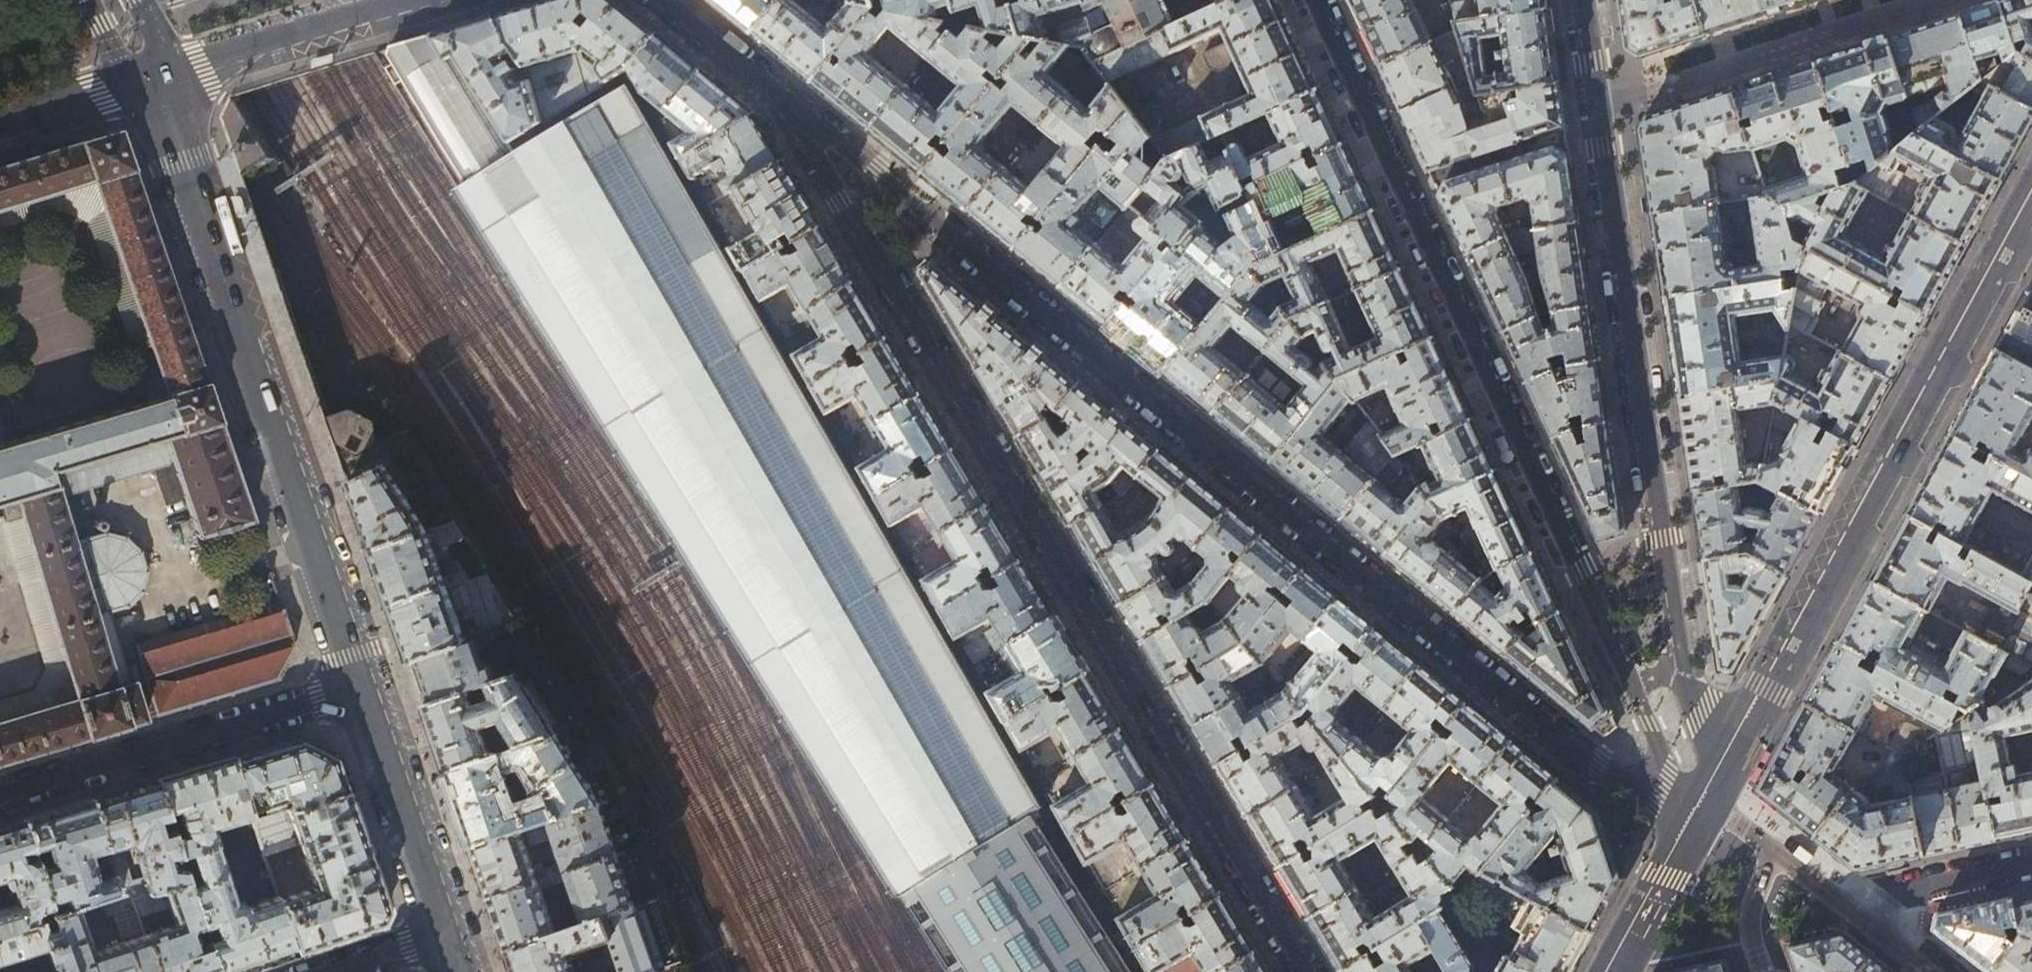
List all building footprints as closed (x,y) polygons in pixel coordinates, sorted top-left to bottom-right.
[(494,13),(526,67),(580,51),(583,46),(601,61),(599,66),(610,84),(628,72),(629,68),(658,34),(644,22),(619,2),(617,0),(544,0),(494,13)] [(721,7),(752,33),(780,0),(712,0),(721,7)] [(874,6),(850,1),(843,0),(842,0),(821,25),(790,0),(780,0),(752,33),(783,58),(812,82),(876,7),(874,6)] [(935,19),(938,16),(938,14),(939,12),(939,10),(938,9),(953,4),(952,0),(886,0),(889,9),(935,19)] [(953,4),(956,12),(979,5),(987,30),(992,31),(1014,35),(1021,37),(1011,5),(1000,8),(998,0),(952,0),(953,4)] [(1011,5),(1021,37),(1033,40),(1046,42),(1066,45),(1093,33),(1086,11),(1083,0),(1022,0),(1022,1),(1011,5)] [(1068,46),(1081,48),(1092,63),(1175,25),(1163,0),(1083,0),(1086,11),(1104,3),(1114,24),(1093,33),(1066,45),(1068,46)] [(1278,0),(1229,0),(1187,20),(1175,25),(1092,63),(1108,83),(1223,29),(1229,42),(1203,54),(1209,68),(1220,71),(1238,63),(1252,92),(1161,135),(1158,129),(1147,134),(1150,138),(1166,159),(1221,134),(1232,129),(1267,112),(1319,88),(1307,62),(1278,0)] [(1187,20),(1229,0),(1178,0),(1187,20)] [(1361,25),(1380,65),(1431,41),(1412,0),(1350,0),(1361,25)] [(1450,2),(1456,21),(1546,8),(1545,0),(1466,0),(1450,2)] [(1628,47),(1641,55),(1679,43),(1708,34),(1697,0),(1621,0),(1628,47)] [(1761,0),(1697,0),(1708,34),(1734,25),(1766,15),(1761,0)] [(1766,15),(1804,2),(1811,0),(1761,0),(1766,15)] [(2000,1),(2014,41),(2026,38),(2029,43),(2024,53),(2031,58),(2031,22),(2031,20),(2031,19),(2031,0),(2004,0),(2000,1)] [(1979,8),(1959,14),(1975,60),(2002,51),(2004,60),(2017,49),(2014,41),(2000,1),(1979,8)] [(889,9),(876,7),(812,82),(837,103),(870,130),(906,86),(868,54),(890,27),(928,59),(943,41),(935,34),(946,21),(935,19),(889,9)] [(1558,84),(1551,39),(1546,8),(1456,21),(1458,28),(1479,95),(1504,91),(1518,89),(1558,84)] [(526,67),(494,13),(474,20),(431,36),(441,51),(451,47),(513,146),(545,125),(526,67)] [(1926,25),(1888,38),(1904,87),(1947,73),(1956,100),(1971,88),(1981,79),(1975,60),(1959,14),(1926,25)] [(985,38),(992,31),(987,30),(973,27),(961,40),(951,32),(943,41),(928,59),(961,86),(939,113),(906,86),(870,130),(896,151),(912,164),(922,173),(996,85),(986,77),(991,70),(1001,78),(1003,76),(1021,55),(1033,40),(1021,37),(1014,35),(1001,51),(985,38)] [(1458,28),(1431,41),(1380,65),(1390,87),(1410,129),(1479,96),(1479,95),(1458,28)] [(658,34),(629,68),(645,96),(666,112),(702,70),(676,48),(658,34)] [(441,51),(431,36),(419,39),(397,46),(392,56),(397,65),(389,69),(399,86),(407,82),(468,186),(505,163),(519,154),(513,146),(451,47),(441,51)] [(1858,48),(1816,61),(1832,111),(1837,109),(1838,112),(1846,110),(1845,107),(1849,105),(1854,122),(1837,127),(1849,164),(1867,159),(1871,171),(1895,151),(1888,130),(1890,129),(1885,115),(1884,116),(1883,113),(1889,103),(1908,97),(1904,87),(1888,38),(1858,48)] [(1046,74),(1068,46),(1066,45),(1046,42),(1034,57),(1031,55),(1027,59),(1021,55),(1003,76),(1012,83),(1004,92),(996,85),(922,173),(945,192),(968,211),(1004,168),(977,146),(978,146),(1012,104),(1039,125),(1067,91),(1046,74)] [(2017,49),(2004,60),(1981,79),(2031,107),(2031,58),(2024,53),(2017,49)] [(582,58),(580,51),(526,67),(545,125),(610,84),(599,66),(594,66),(582,58)] [(1850,166),(1849,164),(1837,127),(1832,111),(1816,61),(1775,74),(1731,89),(1752,150),(1752,151),(1786,140),(1796,145),(1806,175),(1764,189),(1766,196),(1767,197),(1783,206),(1841,188),(1836,170),(1850,166)] [(702,70),(666,112),(690,131),(672,142),(682,159),(755,113),(724,88),(702,70)] [(1971,88),(1981,95),(1985,95),(1958,143),(1954,128),(1935,118),(1919,131),(1916,134),(2003,181),(2022,145),(2031,127),(2031,107),(1981,79),(1971,88)] [(767,677),(902,896),(1049,802),(633,83),(519,154),(505,163),(468,186),(459,191),(597,406),(595,407),(610,431),(612,430),(752,654),(749,655),(765,679),(767,677)] [(1561,103),(1558,84),(1518,89),(1520,99),(1507,100),(1519,142),(1562,128),(1564,128),(1561,103)] [(1098,130),(1100,131),(1102,130),(1103,130),(1109,135),(1110,134),(1129,111),(1109,85),(1089,109),(1067,91),(1039,125),(1064,147),(1030,189),(1004,168),(968,211),(988,227),(1015,250),(1096,150),(1088,143),(1098,130)] [(1267,112),(1282,142),(1247,157),(1232,129),(1221,134),(1243,180),(1255,174),(1259,182),(1345,143),(1327,105),(1319,88),(1267,112)] [(1727,154),(1752,150),(1731,89),(1692,101),(1648,116),(1640,128),(1646,170),(1653,213),(1717,204),(1719,203),(1714,168),(1714,166),(1713,165),(1710,164),(1709,156),(1716,151),(1723,150),(1723,152),(1724,153),(1726,154),(1727,154)] [(1507,100),(1504,91),(1479,95),(1479,96),(1410,129),(1418,147),(1440,195),(1447,181),(1554,147),(1565,152),(1562,128),(1519,142),(1507,100)] [(1911,108),(1919,131),(1935,118),(1955,101),(1951,96),(1945,93),(1939,98),(1911,108)] [(1147,134),(1129,111),(1110,134),(1120,142),(1111,154),(1100,145),(1096,150),(1015,250),(1036,267),(1061,288),(1096,244),(1128,205),(1156,171),(1136,154),(1150,138),(1147,134)] [(755,113),(682,159),(693,179),(717,165),(722,171),(727,168),(733,179),(725,184),(730,193),(783,160),(767,132),(755,113)] [(21,758),(21,756),(87,736),(87,738),(128,726),(127,724),(279,679),(294,647),(269,572),(239,580),(248,611),(136,645),(150,693),(138,697),(111,609),(125,605),(139,591),(144,570),(139,551),(125,538),(106,533),(90,537),(72,481),(149,457),(166,503),(184,496),(198,535),(251,519),(218,421),(220,420),(207,382),(205,383),(131,168),(133,168),(120,129),(118,130),(118,128),(0,164),(0,202),(88,176),(162,390),(0,439),(0,508),(4,521),(20,516),(75,699),(0,721),(0,764),(21,758)] [(1108,326),(1133,347),(1165,373),(1199,330),(1165,301),(1196,263),(1206,272),(1204,274),(1215,283),(1218,281),(1231,291),(1251,268),(1280,253),(1273,239),(1276,237),(1270,224),(1267,225),(1260,212),(1305,192),(1324,233),(1376,210),(1358,172),(1345,143),(1259,182),(1246,187),(1243,180),(1221,134),(1166,159),(1156,171),(1128,205),(1144,217),(1175,243),(1108,326)] [(1889,202),(1903,174),(1896,170),(1900,161),(1931,179),(1912,214),(1967,246),(1984,214),(2003,181),(1916,134),(1895,151),(1871,171),(1855,183),(1869,191),(1889,202)] [(1568,154),(1565,152),(1554,147),(1447,181),(1440,195),(1451,218),(1468,255),(1523,230),(1578,222),(1573,186),(1568,154)] [(783,160),(730,193),(737,204),(745,199),(764,231),(735,250),(748,272),(784,249),(790,246),(785,237),(793,232),(798,241),(823,226),(804,194),(783,160)] [(1930,314),(1947,284),(1967,246),(1912,214),(1911,214),(1886,258),(1845,237),(1869,191),(1855,183),(1841,188),(1783,206),(1784,207),(1790,223),(1800,220),(1813,227),(1803,246),(1808,248),(1930,314)] [(1750,198),(1766,196),(1764,189),(1763,185),(1748,188),(1750,198)] [(1725,265),(1717,204),(1653,213),(1656,232),(1658,251),(1662,275),(1665,297),(1704,292),(1712,290),(1797,277),(1808,248),(1803,246),(1796,242),(1790,223),(1784,207),(1783,206),(1767,197),(1766,196),(1750,198),(1760,265),(1730,269),(1734,266),(1729,262),(1725,265)] [(1281,306),(1292,320),(1330,302),(1312,263),(1340,250),(1357,289),(1403,268),(1387,234),(1376,210),(1324,233),(1308,240),(1290,249),(1280,253),(1251,268),(1265,286),(1285,276),(1296,299),(1281,306)] [(1108,326),(1175,243),(1144,217),(1141,219),(1140,220),(1138,222),(1137,223),(1137,226),(1137,228),(1138,230),(1146,236),(1122,265),(1096,244),(1061,288),(1083,306),(1108,326)] [(1523,230),(1468,255),(1484,290),(1504,332),(1548,312),(1590,306),(1583,258),(1578,222),(1523,230)] [(823,226),(798,241),(804,251),(797,255),(788,255),(784,249),(748,272),(764,301),(792,284),(804,305),(798,309),(798,310),(793,313),(796,318),(797,318),(856,282),(840,254),(823,226)] [(1290,249),(1308,240),(1305,234),(1286,242),(1290,249)] [(1860,306),(1860,309),(1861,312),(1862,313),(1864,315),(1842,353),(1894,381),(1910,351),(1930,314),(1808,248),(1797,277),(1788,324),(1800,331),(1809,336),(1818,321),(1815,319),(1824,303),(1820,301),(1827,287),(1861,304),(1860,306)] [(1059,408),(1082,382),(1034,342),(934,260),(920,272),(986,381),(1019,437),(1049,417),(1044,409),(1051,402),(1059,408)] [(1265,352),(1292,320),(1281,306),(1270,319),(1250,303),(1265,286),(1251,268),(1231,291),(1225,299),(1212,315),(1199,330),(1165,373),(1187,391),(1214,414),(1246,375),(1213,348),(1232,326),(1265,352)] [(1335,357),(1325,362),(1325,363),(1339,381),(1435,337),(1417,298),(1403,268),(1357,289),(1346,295),(1354,312),(1365,307),(1379,337),(1352,349),(1330,302),(1292,320),(1305,337),(1316,332),(1325,349),(1326,350),(1328,351),(1331,352),(1333,352),(1335,357)] [(1797,277),(1712,290),(1714,304),(1706,306),(1704,292),(1665,297),(1672,344),(1679,394),(1778,380),(1783,356),(1741,362),(1734,316),(1775,310),(1787,329),(1788,324),(1797,277)] [(873,309),(856,282),(797,318),(800,322),(803,322),(812,317),(824,337),(795,354),(812,384),(851,361),(847,355),(852,347),(859,343),(865,353),(890,337),(873,309)] [(2020,306),(1997,348),(2031,368),(2031,284),(2020,306)] [(1212,315),(1225,299),(1219,294),(1206,309),(1212,315)] [(1596,349),(1590,306),(1548,312),(1504,332),(1513,352),(1527,382),(1556,369),(1568,366),(1598,360),(1596,349)] [(1306,338),(1305,337),(1292,320),(1265,352),(1306,386),(1287,408),(1304,423),(1339,381),(1325,363),(1318,371),(1313,368),(1315,363),(1315,362),(1314,359),(1299,346),(1306,338)] [(1800,331),(1788,324),(1787,329),(1786,336),(1791,339),(1797,337),(1800,331)] [(890,337),(865,353),(870,362),(864,366),(854,367),(851,361),(812,384),(829,414),(830,413),(859,396),(872,416),(867,419),(866,421),(868,426),(923,393),(907,366),(890,337)] [(1452,375),(1435,337),(1339,381),(1353,398),(1387,384),(1404,423),(1380,434),(1397,455),(1410,448),(1473,419),(1452,375)] [(1997,348),(1976,388),(1960,416),(1951,433),(1977,448),(1991,456),(2031,478),(2031,449),(2030,450),(2029,450),(2024,456),(2015,451),(2031,419),(2031,368),(1997,348)] [(1894,381),(1842,353),(1840,352),(1819,390),(1791,375),(1797,365),(1796,361),(1783,354),(1783,356),(1778,380),(1775,401),(1799,414),(1804,417),(1857,447),(1875,414),(1894,381)] [(1602,388),(1598,360),(1568,366),(1556,369),(1527,382),(1537,404),(1553,438),(1573,429),(1569,420),(1584,414),(1585,425),(1607,422),(1602,388)] [(1255,364),(1246,375),(1214,414),(1241,436),(1272,462),(1304,423),(1287,408),(1281,404),(1286,397),(1280,393),(1275,399),(1252,380),(1263,370),(1255,364)] [(1775,401),(1778,380),(1679,394),(1686,441),(1694,490),(1738,484),(1760,481),(1763,464),(1756,463),(1752,463),(1745,463),(1737,409),(1774,404),(1775,401)] [(1339,381),(1304,423),(1272,462),(1309,492),(1342,520),(1397,455),(1380,434),(1368,419),(1341,451),(1322,435),(1353,398),(1339,381)] [(1070,418),(1075,427),(1065,436),(1056,431),(1049,417),(1019,437),(1045,479),(1072,525),(1103,506),(1123,495),(1139,476),(1161,448),(1121,415),(1082,382),(1059,408),(1070,418)] [(923,393),(868,426),(871,431),(874,431),(879,428),(891,449),(860,467),(877,496),(918,472),(914,467),(919,459),(926,454),(932,464),(956,449),(940,421),(923,393)] [(1775,401),(1774,404),(1771,424),(1789,433),(1799,414),(1775,401)] [(333,443),(354,457),(375,446),(372,421),(349,407),(324,416),(333,443)] [(1838,484),(1857,447),(1804,417),(1781,460),(1763,464),(1760,481),(1781,492),(1821,513),(1838,484)] [(1483,441),(1473,419),(1410,448),(1413,455),(1425,449),(1440,480),(1422,488),(1432,501),(1496,470),(1483,441)] [(1612,452),(1607,422),(1585,425),(1573,429),(1553,438),(1562,456),(1600,539),(1623,532),(1612,452)] [(1972,457),(1977,448),(1951,433),(1940,452),(1929,473),(1918,493),(1907,513),(1964,545),(1994,491),(2031,513),(2031,478),(1991,456),(1986,465),(1972,457)] [(1196,476),(1161,448),(1139,476),(1164,497),(1162,501),(1159,507),(1151,517),(1146,521),(1141,525),(1162,552),(1164,554),(1166,555),(1167,555),(1170,556),(1174,555),(1177,552),(1178,551),(1178,549),(1179,547),(1178,543),(1178,541),(1183,538),(1185,540),(1183,545),(1189,548),(1192,543),(1198,547),(1232,506),(1196,476)] [(956,449),(932,464),(937,473),(931,477),(921,478),(918,472),(877,496),(894,525),(895,525),(926,507),(939,527),(933,530),(933,532),(935,537),(990,504),(972,475),(956,449)] [(1397,455),(1342,520),(1362,536),(1386,555),(1432,501),(1422,488),(1420,485),(1403,504),(1384,488),(1404,465),(1397,455)] [(370,550),(427,531),(387,465),(347,484),(358,517),(370,550)] [(1454,529),(1479,561),(1488,573),(1499,568),(1534,552),(1514,507),(1496,470),(1432,501),(1454,529)] [(1738,484),(1694,490),(1698,522),(1704,560),(1748,553),(1788,575),(1797,557),(1803,547),(1821,513),(1781,492),(1768,516),(1765,511),(1762,510),(1760,509),(1747,507),(1742,508),(1738,484)] [(1454,529),(1432,501),(1386,555),(1416,581),(1455,613),(1481,582),(1488,573),(1479,561),(1469,569),(1440,546),(1454,529)] [(990,504),(935,537),(938,541),(941,541),(946,539),(958,559),(925,579),(924,579),(942,609),(984,583),(981,577),(986,569),(992,565),(998,575),(1023,560),(1005,530),(990,504)] [(1121,536),(1103,506),(1072,525),(1094,562),(1120,605),(1166,576),(1160,565),(1165,564),(1164,558),(1158,558),(1157,556),(1162,552),(1141,525),(1132,531),(1128,533),(1121,536)] [(1246,518),(1232,506),(1198,547),(1209,556),(1210,563),(1194,582),(1210,601),(1232,574),(1240,564),(1233,558),(1233,552),(1237,548),(1246,557),(1265,533),(1246,518)] [(1964,545),(1907,513),(1891,543),(1871,579),(1927,610),(1930,611),(1949,578),(1961,584),(1963,584),(1964,584),(1964,583),(1998,601),(1993,610),(1989,608),(1978,628),(1980,629),(1976,637),(2031,668),(2031,581),(2023,576),(1964,545)] [(469,579),(464,571),(443,578),(434,550),(469,535),(459,520),(427,531),(370,550),(380,579),(389,607),(469,579)] [(1279,545),(1265,533),(1246,557),(1240,564),(1232,574),(1240,580),(1241,586),(1242,589),(1244,592),(1246,594),(1226,619),(1246,642),(1281,598),(1270,588),(1276,581),(1288,590),(1306,568),(1279,545)] [(1547,578),(1534,552),(1499,568),(1508,587),(1497,596),(1481,582),(1455,613),(1474,628),(1505,654),(1524,633),(1516,626),(1514,621),(1521,615),(1524,620),(1523,621),(1529,628),(1562,611),(1547,578)] [(1748,553),(1704,560),(1706,574),(1709,593),(1720,670),(1735,672),(1762,622),(1767,613),(1788,575),(1748,553)] [(1023,560),(998,575),(1004,585),(997,590),(988,589),(984,583),(942,609),(958,638),(960,638),(964,646),(972,641),(967,633),(993,618),(998,626),(989,631),(998,644),(999,644),(1002,648),(1057,616),(1040,588),(1023,560)] [(2023,576),(2031,581),(2031,560),(2023,576)] [(1306,568),(1288,590),(1297,599),(1291,606),(1281,598),(1246,642),(1264,664),(1292,629),(1305,639),(1341,596),(1326,584),(1306,568)] [(1174,571),(1166,576),(1120,605),(1130,622),(1142,641),(1189,614),(1210,601),(1194,582),(1180,591),(1173,588),(1169,581),(1177,576),(1174,571)] [(469,579),(389,607),(400,639),(408,663),(418,660),(514,627),(524,624),(492,572),(469,579)] [(1838,640),(1876,660),(1879,655),(1873,652),(1876,646),(1888,652),(1882,664),(1943,697),(1949,687),(1960,694),(1955,704),(1969,711),(1985,699),(1983,696),(1994,676),(1995,676),(2002,664),(2022,675),(2031,668),(1976,637),(1966,631),(1945,669),(1906,648),(1927,610),(1871,579),(1855,610),(1838,640)] [(1356,609),(1341,596),(1305,639),(1318,651),(1287,690),(1287,691),(1305,712),(1311,705),(1350,657),(1351,656),(1342,648),(1348,641),(1357,649),(1377,626),(1356,609)] [(1578,645),(1562,611),(1529,628),(1524,633),(1505,654),(1532,676),(1604,735),(1616,726),(1594,680),(1578,645)] [(1195,625),(1189,614),(1142,641),(1153,660),(1170,687),(1246,642),(1226,619),(1203,634),(1199,627),(1195,625)] [(1074,644),(1057,616),(1004,647),(1007,652),(1005,657),(1012,668),(1017,669),(1020,674),(989,692),(1007,722),(1052,695),(1048,690),(1054,681),(1060,678),(1066,687),(1090,672),(1074,644)] [(1336,713),(1358,686),(1386,708),(1423,664),(1399,644),(1377,626),(1357,649),(1366,657),(1362,662),(1360,661),(1359,661),(1357,662),(1350,657),(1311,705),(1319,712),(1312,720),(1345,758),(1361,739),(1339,721),(1339,719),(1339,717),(1338,715),(1336,713)] [(423,707),(469,690),(487,684),(518,673),(549,663),(539,647),(524,651),(514,627),(418,660),(424,677),(429,692),(422,694),(413,667),(410,668),(423,707)] [(1882,664),(1876,660),(1838,640),(1821,672),(1812,688),(1804,702),(1857,730),(1864,733),(1870,722),(1863,718),(1876,695),(1879,697),(1877,698),(1878,701),(1882,703),(1884,702),(1885,700),(1940,730),(1969,711),(1955,704),(1943,697),(1882,664)] [(1233,682),(1264,664),(1246,642),(1170,687),(1181,706),(1193,726),(1242,698),(1233,682)] [(982,661),(976,665),(986,683),(993,679),(982,661)] [(1444,682),(1423,664),(1386,708),(1412,730),(1391,756),(1388,755),(1386,755),(1384,756),(1383,757),(1361,739),(1345,758),(1374,793),(1383,782),(1394,791),(1441,734),(1442,732),(1437,728),(1438,725),(1438,724),(1437,721),(1436,720),(1439,716),(1449,724),(1468,701),(1444,682)] [(1275,677),(1279,673),(1274,667),(1270,670),(1275,677)] [(2022,675),(1985,699),(1969,711),(1996,840),(2031,832),(2031,772),(2017,775),(2015,766),(2012,767),(2005,738),(2031,731),(2031,668),(2022,675)] [(1090,672),(1066,687),(1072,697),(1064,702),(1056,702),(1052,695),(1007,722),(1024,752),(1025,751),(1060,731),(1072,751),(1067,754),(1066,757),(1068,761),(1124,728),(1107,700),(1090,672)] [(557,734),(518,673),(487,684),(494,703),(490,702),(488,702),(485,702),(483,703),(481,704),(478,707),(476,709),(469,690),(423,707),(433,735),(446,773),(493,757),(487,739),(491,738),(490,733),(509,726),(517,748),(557,734)] [(1284,678),(1279,673),(1275,677),(1279,682),(1284,678)] [(1296,718),(1305,712),(1287,691),(1251,713),(1242,698),(1193,726),(1204,745),(1216,765),(1242,750),(1235,739),(1244,734),(1250,745),(1252,745),(1296,718)] [(1491,720),(1468,701),(1449,724),(1457,731),(1449,740),(1441,734),(1394,791),(1391,796),(1401,805),(1393,815),(1415,841),(1416,842),(1423,834),(1431,841),(1449,818),(1453,814),(1441,803),(1437,808),(1425,798),(1428,790),(1452,761),(1478,783),(1514,739),(1491,720)] [(1834,773),(1857,730),(1804,702),(1801,708),(1783,741),(1757,790),(1786,813),(1816,836),(1853,788),(1834,773)] [(1996,840),(1969,711),(1940,730),(1936,733),(1960,848),(1978,844),(1996,840)] [(1311,749),(1312,749),(1314,750),(1315,750),(1318,750),(1329,768),(1345,758),(1312,720),(1302,726),(1296,718),(1252,745),(1258,755),(1248,760),(1242,750),(1216,765),(1232,791),(1247,817),(1298,787),(1291,774),(1296,772),(1293,767),(1287,769),(1280,757),(1306,742),(1308,745),(1311,749)] [(1888,746),(1892,748),(1904,755),(1933,735),(1908,722),(1905,721),(1903,721),(1902,722),(1900,724),(1888,746)] [(1124,728),(1068,761),(1071,765),(1074,766),(1079,762),(1091,782),(1056,804),(1054,804),(1072,835),(1119,806),(1115,800),(1118,794),(1128,789),(1133,798),(1157,783),(1142,757),(1124,728)] [(1936,733),(1933,735),(1904,755),(1924,855),(1942,851),(1960,848),(1936,733)] [(549,821),(601,803),(584,776),(610,767),(604,755),(577,764),(557,734),(517,748),(493,757),(446,773),(457,805),(472,848),(543,823),(549,821)] [(274,745),(233,757),(249,809),(287,797),(290,808),(346,789),(339,768),(335,756),(299,738),(274,745)] [(1468,888),(1483,871),(1533,809),(1525,803),(1533,793),(1541,800),(1560,777),(1532,754),(1514,739),(1478,783),(1503,804),(1478,835),(1473,838),(1449,818),(1431,841),(1440,849),(1431,861),(1454,887),(1462,896),(1468,888)] [(1888,765),(1904,755),(1892,748),(1885,761),(1888,765)] [(1904,755),(1888,765),(1890,780),(1887,785),(1890,801),(1868,805),(1868,800),(1853,788),(1816,836),(1849,862),(1859,869),(1888,863),(1924,855),(1904,755)] [(196,768),(156,780),(174,840),(212,828),(251,816),(249,809),(233,757),(196,768)] [(1347,798),(1316,817),(1313,811),(1318,808),(1310,794),(1304,797),(1298,787),(1247,817),(1262,841),(1278,867),(1370,813),(1364,803),(1376,796),(1374,793),(1345,758),(1329,768),(1347,798)] [(1541,800),(1533,809),(1483,871),(1594,931),(1608,904),(1622,878),(1599,810),(1585,798),(1560,777),(1541,800)] [(91,800),(110,861),(115,876),(120,891),(129,889),(132,899),(186,880),(174,840),(156,780),(124,790),(91,800)] [(1157,783),(1133,798),(1128,801),(1132,807),(1128,810),(1127,814),(1122,813),(1119,806),(1072,835),(1088,863),(1126,841),(1139,862),(1133,865),(1133,868),(1135,872),(1191,839),(1174,811),(1157,783)] [(365,846),(346,789),(290,808),(253,821),(260,847),(296,835),(312,887),(278,898),(296,952),(380,923),(387,910),(365,846)] [(59,809),(24,820),(49,903),(64,898),(67,909),(76,906),(101,898),(120,891),(115,876),(98,881),(90,856),(98,853),(100,857),(103,856),(105,862),(110,861),(91,800),(59,809)] [(1133,949),(1101,892),(1049,802),(902,896),(907,905),(909,904),(952,971),(1146,971),(1133,949)] [(618,855),(601,803),(549,821),(567,873),(618,855)] [(1379,839),(1396,867),(1411,858),(1406,847),(1415,841),(1393,815),(1391,813),(1381,819),(1375,809),(1370,813),(1278,867),(1289,886),(1309,918),(1359,890),(1342,862),(1379,839)] [(3,880),(6,891),(11,889),(16,904),(0,909),(0,934),(37,922),(53,917),(53,914),(49,903),(24,820),(0,827),(0,881),(3,880)] [(548,838),(543,823),(472,848),(489,899),(539,882),(560,875),(556,865),(541,869),(539,863),(533,865),(528,849),(534,847),(532,844),(548,838)] [(174,840),(186,880),(202,926),(207,941),(217,971),(238,971),(260,965),(296,952),(278,898),(277,897),(247,907),(245,905),(243,904),(239,903),(236,903),(212,828),(174,840)] [(1639,845),(1634,830),(1627,833),(1632,847),(1639,845)] [(1191,839),(1135,872),(1138,877),(1140,877),(1146,874),(1158,895),(1119,918),(1136,948),(1185,918),(1182,912),(1184,906),(1188,903),(1193,913),(1224,894),(1207,866),(1191,839)] [(636,906),(618,855),(567,873),(560,875),(539,882),(541,888),(569,879),(585,924),(636,906)] [(1416,855),(1411,858),(1396,867),(1413,895),(1376,918),(1359,890),(1309,918),(1321,940),(1340,970),(1367,955),(1361,945),(1369,940),(1371,942),(1372,943),(1375,944),(1378,949),(1382,947),(1421,923),(1441,910),(1445,907),(1442,901),(1443,900),(1444,898),(1444,896),(1443,893),(1454,887),(1431,861),(1430,859),(1422,864),(1416,855)] [(1483,871),(1468,888),(1473,890),(1472,891),(1519,915),(1513,926),(1523,932),(1510,957),(1537,971),(1572,971),(1577,962),(1594,931),(1483,871)] [(207,941),(198,944),(193,929),(202,926),(186,880),(132,899),(138,917),(169,906),(175,923),(144,934),(156,971),(217,971),(207,941)] [(556,934),(541,888),(539,882),(489,899),(494,915),(507,950),(556,934)] [(67,909),(53,914),(53,917),(72,971),(156,971),(144,934),(138,917),(132,899),(129,889),(120,891),(101,898),(107,916),(114,913),(124,942),(93,952),(76,906),(67,909)] [(1224,894),(1193,913),(1200,923),(1195,926),(1188,924),(1185,918),(1136,948),(1149,971),(1163,971),(1193,954),(1204,971),(1221,971),(1257,950),(1241,923),(1224,894)] [(2013,898),(2018,924),(2020,934),(2031,940),(2031,894),(2013,898)] [(636,906),(585,924),(556,934),(507,950),(514,971),(584,971),(577,953),(612,942),(615,951),(613,952),(617,964),(619,964),(622,971),(666,971),(686,965),(664,897),(636,906)] [(2018,924),(2013,898),(1994,902),(1937,914),(1934,928),(1942,935),(1963,952),(1989,971),(1991,971),(2014,942),(2009,937),(2007,926),(2018,924)] [(1441,910),(1421,923),(1437,950),(1450,971),(1473,971),(1474,965),(1441,910)] [(53,917),(37,922),(44,943),(53,971),(72,971),(53,917)] [(37,922),(0,934),(0,956),(28,948),(30,952),(39,949),(38,945),(44,943),(37,922)] [(1421,923),(1382,947),(1390,961),(1379,968),(1371,953),(1367,955),(1340,970),(1341,971),(1413,971),(1410,966),(1437,950),(1421,923)] [(1870,955),(1844,934),(1789,946),(1799,971),(1834,971),(1840,970),(1843,971),(1892,971),(1870,955)] [(2014,942),(1991,971),(2031,971),(2031,940),(2020,934),(2014,942)] [(1963,952),(1942,935),(1939,939),(1960,955),(1963,952)] [(1221,971),(1271,971),(1257,950),(1221,971)] [(1510,957),(1505,955),(1496,971),(1537,971),(1510,957)] [(1725,960),(1666,971),(1729,971),(1725,960)]
